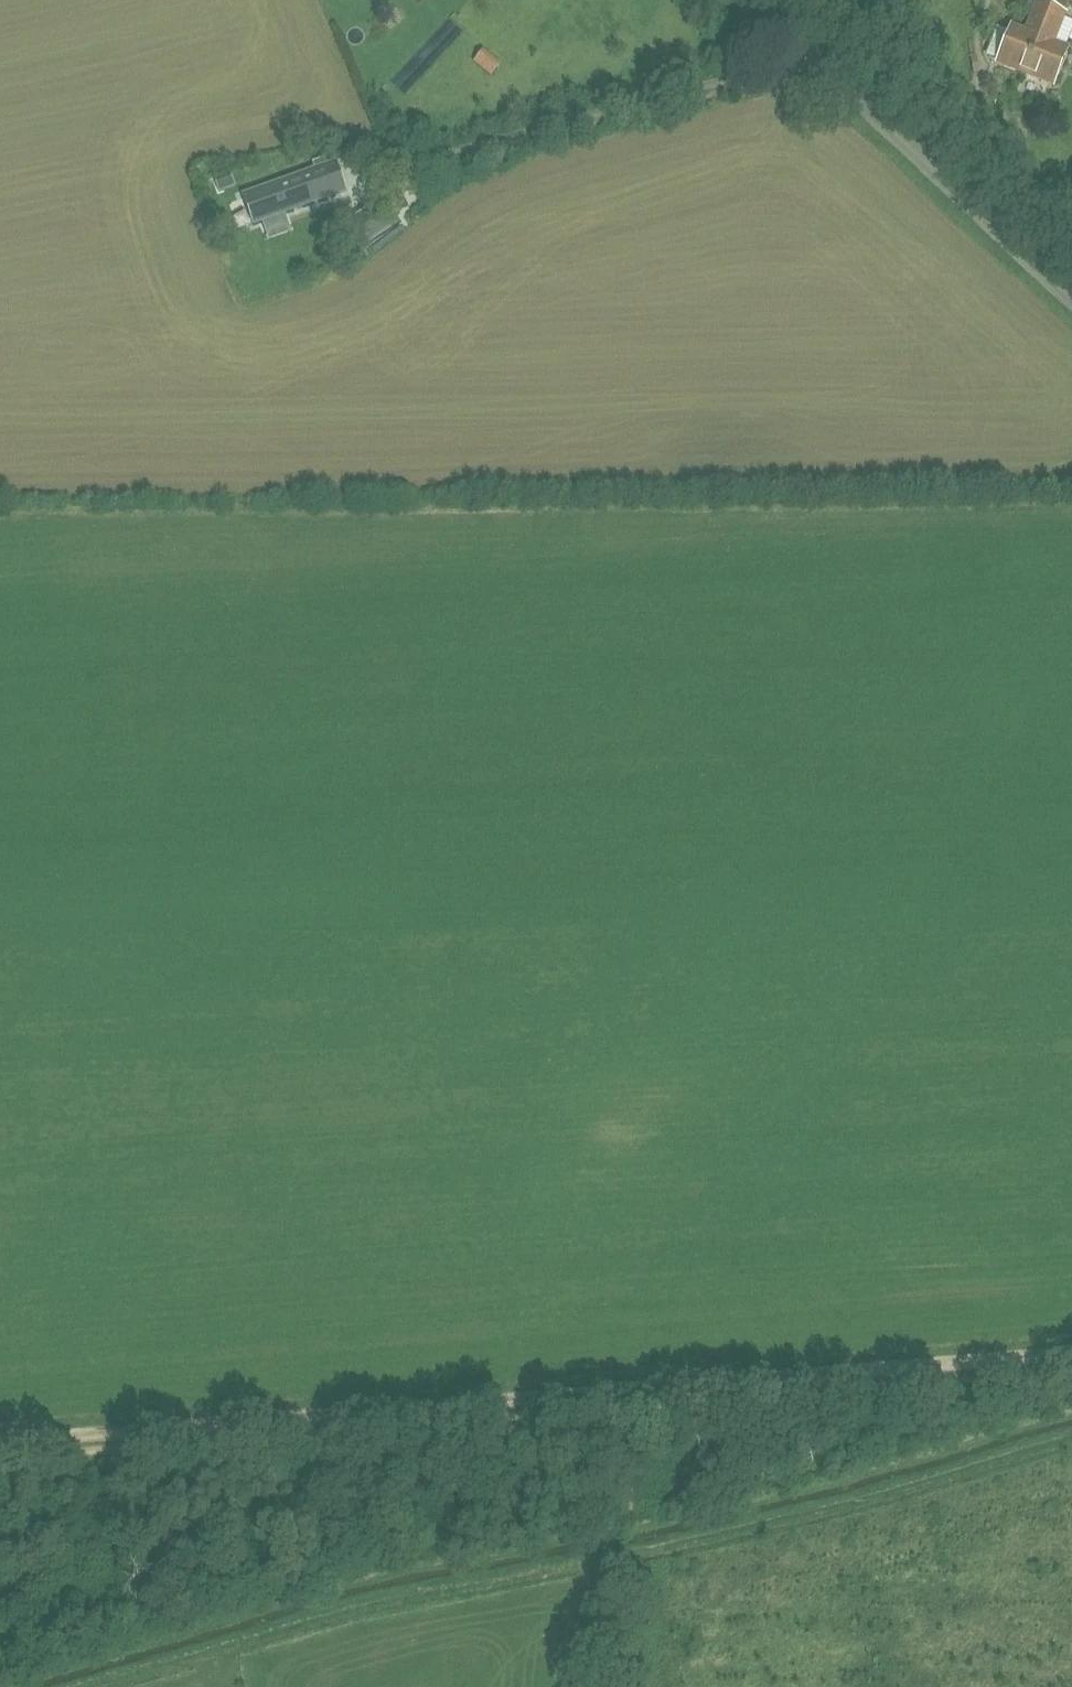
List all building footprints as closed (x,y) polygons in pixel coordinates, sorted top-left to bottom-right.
[(1052,85),(1067,49),(1052,43),(1063,14),(1037,3),(1025,32),(1011,26),(997,63),(1052,85)] [(252,224),(253,226),(336,196),(347,192),(340,172),(336,161),(241,194),(242,196),(244,196),(254,223),(252,224)] [(401,223),(383,197),(362,211),(346,223),(363,249),(380,237),(401,223)] [(288,236),(330,225),(326,209),(284,221),(288,236)]
